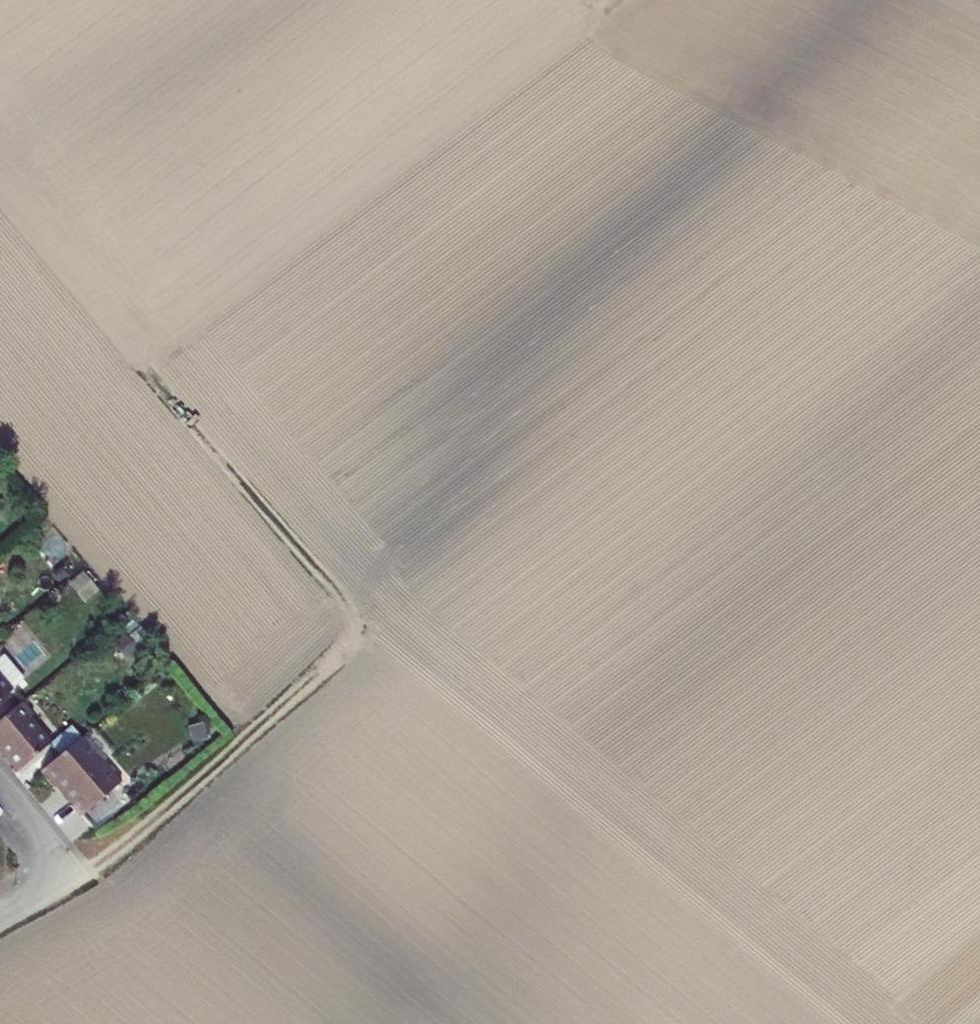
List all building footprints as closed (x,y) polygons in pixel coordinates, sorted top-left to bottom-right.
[(11,692),(0,679),(0,701),(11,692)] [(21,702),(0,720),(0,750),(17,771),(48,745),(27,719),(32,715),(21,702)] [(78,739),(39,772),(52,788),(56,785),(59,782),(68,792),(64,795),(81,816),(120,783),(103,763),(100,765),(78,739)] [(68,792),(59,782),(56,785),(64,795),(68,792)]
